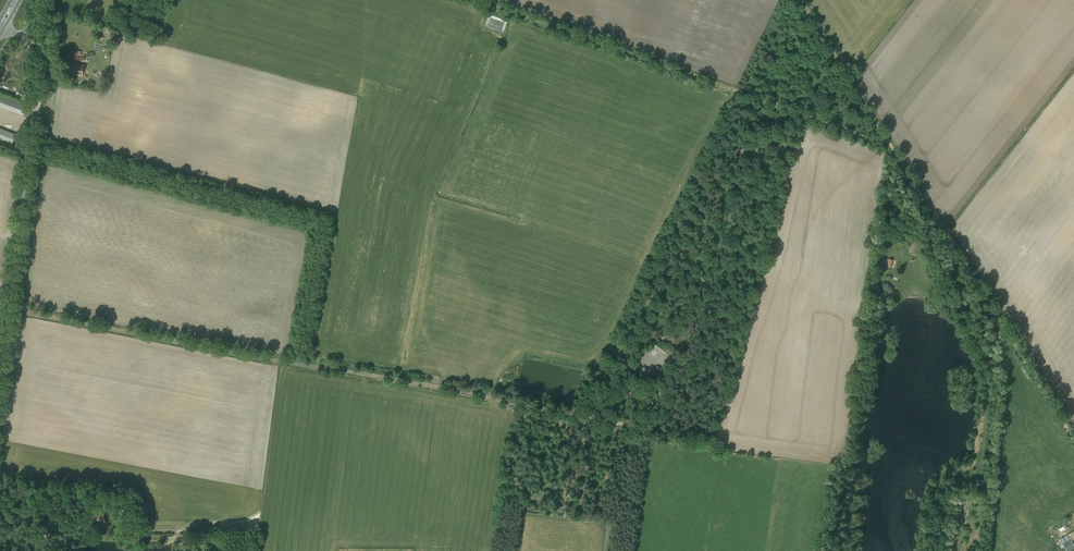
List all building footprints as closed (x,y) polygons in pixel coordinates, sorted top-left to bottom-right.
[(82,76),(83,64),(65,62),(64,74),(82,76)] [(0,101),(0,112),(21,120),(25,110),(0,101)] [(16,134),(0,128),(0,139),(12,144),(16,134)] [(919,253),(919,243),(910,242),(910,253),(919,253)] [(658,364),(665,352),(658,347),(655,351),(655,350),(653,354),(655,355),(652,360),(658,364)] [(656,365),(650,372),(657,378),(663,370),(656,365)] [(596,377),(598,371),(592,368),(590,374),(596,377)] [(89,506),(91,512),(98,510),(96,504),(89,506)] [(102,520),(101,515),(93,516),(93,515),(89,515),(91,528),(94,528),(94,522),(102,520)] [(1073,547),(1073,545),(1068,534),(1061,539),(1068,550),(1073,547)]
